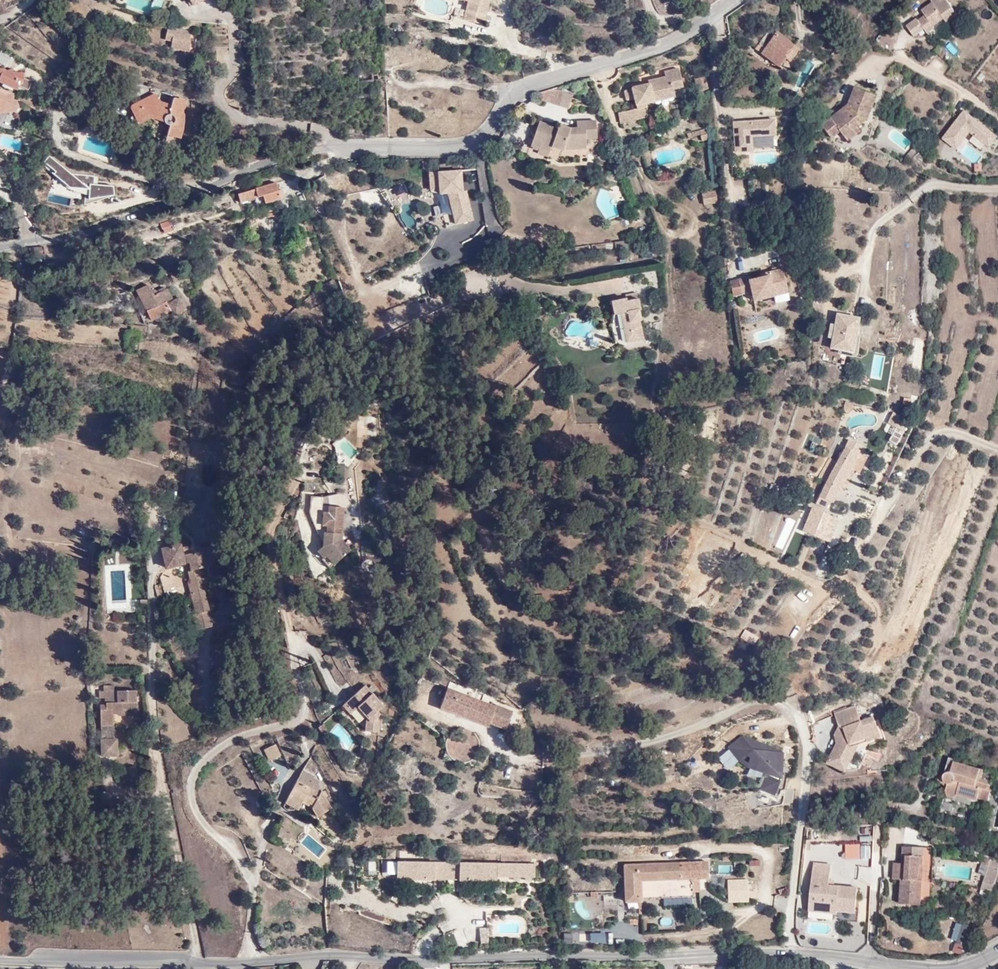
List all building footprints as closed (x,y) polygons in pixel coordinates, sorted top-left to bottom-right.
[(479,27),(490,29),(491,26),(497,0),(449,0),(449,1),(462,4),(472,6),(469,23),(468,24),(479,27)] [(643,0),(630,0),(631,8),(646,8),(643,0)] [(950,0),(944,0),(938,4),(935,0),(932,0),(923,7),(926,12),(918,18),(928,31),(937,25),(936,23),(945,17),(948,21),(959,12),(950,0)] [(458,20),(469,23),(472,6),(462,4),(458,20)] [(189,53),(192,33),(192,30),(169,26),(169,29),(168,29),(166,43),(173,44),(172,51),(189,53)] [(776,31),(761,50),(775,61),(780,65),(787,57),(791,60),(799,49),(776,31)] [(876,42),(889,49),(895,38),(881,31),(876,42)] [(632,86),(625,87),(628,99),(634,98),(636,104),(676,93),(674,86),(685,83),(681,65),(664,70),(666,75),(651,78),(651,80),(632,84),(632,86)] [(14,89),(19,75),(0,69),(0,80),(2,86),(14,89)] [(614,87),(609,74),(600,77),(605,90),(614,87)] [(14,89),(2,86),(0,80),(0,109),(16,108),(19,98),(12,95),(14,89)] [(862,128),(859,125),(855,120),(865,111),(869,116),(877,91),(855,83),(849,100),(820,123),(832,136),(840,129),(848,139),(862,128)] [(534,89),(532,97),(562,106),(564,97),(562,97),(562,87),(536,85),(536,89),(534,89)] [(570,87),(562,87),(562,97),(564,97),(570,98),(570,87)] [(129,106),(138,125),(150,119),(169,124),(163,143),(177,147),(183,126),(185,107),(187,101),(173,97),(172,104),(161,101),(158,99),(155,94),(129,106)] [(648,117),(646,107),(631,110),(618,112),(620,123),(648,117)] [(967,139),(989,156),(997,144),(997,136),(963,110),(941,139),(958,152),(967,139)] [(855,120),(859,125),(869,116),(865,111),(855,120)] [(812,115),(806,122),(812,125),(817,119),(812,115)] [(551,125),(531,118),(522,143),(531,146),(530,151),(541,154),(545,143),(561,148),(579,148),(579,137),(588,138),(588,121),(569,120),(569,121),(569,127),(563,127),(552,123),(551,125)] [(773,119),(731,122),(733,153),(775,151),(773,119)] [(144,143),(132,129),(131,129),(125,135),(138,149),(144,143)] [(287,181),(285,170),(277,170),(278,182),(287,181)] [(464,170),(428,172),(429,195),(449,194),(451,223),(468,222),(464,170)] [(643,192),(640,184),(635,173),(627,176),(635,195),(643,192)] [(275,183),(249,188),(252,197),(264,195),(265,202),(280,198),(275,183)] [(90,198),(112,196),(112,185),(89,186),(90,198)] [(252,197),(249,188),(237,191),(239,200),(252,197)] [(144,189),(145,200),(153,200),(153,189),(144,189)] [(702,205),(717,204),(716,190),(701,192),(702,205)] [(393,203),(408,199),(406,194),(392,198),(393,203)] [(170,220),(159,223),(162,232),(172,229),(170,220)] [(621,240),(608,241),(608,249),(621,247),(621,240)] [(45,253),(44,245),(30,246),(30,254),(45,253)] [(645,248),(634,250),(635,258),(646,256),(645,248)] [(189,263),(191,266),(179,270),(178,267),(170,270),(173,278),(201,268),(198,259),(189,263)] [(756,276),(728,281),(731,297),(749,293),(751,302),(787,294),(781,270),(766,273),(756,276)] [(150,290),(148,284),(137,289),(152,319),(172,310),(175,315),(187,309),(180,296),(175,298),(168,286),(165,287),(163,285),(158,287),(159,290),(156,291),(155,289),(150,290)] [(629,300),(629,298),(612,300),(615,315),(621,314),(626,342),(645,340),(639,310),(641,309),(639,298),(629,300)] [(859,316),(838,312),(832,346),(839,347),(839,352),(854,355),(858,332),(856,331),(859,316)] [(129,321),(127,313),(114,315),(115,323),(129,321)] [(146,326),(132,324),(131,332),(146,333),(146,326)] [(904,396),(902,404),(918,410),(919,402),(904,396)] [(900,420),(891,416),(887,425),(897,430),(900,420)] [(818,501),(827,504),(831,500),(834,501),(850,468),(860,472),(867,455),(846,446),(843,451),(818,501)] [(772,483),(763,480),(760,489),(761,489),(769,492),(772,483)] [(345,508),(329,506),(329,512),(324,512),(323,526),(328,526),(326,543),(318,551),(324,559),(327,557),(335,565),(352,550),(342,539),(345,508)] [(840,519),(831,515),(821,539),(830,543),(840,519)] [(187,562),(188,567),(200,565),(206,564),(202,549),(180,553),(178,543),(160,547),(164,567),(187,562)] [(594,550),(585,548),(582,555),(591,558),(594,550)] [(200,565),(188,567),(185,568),(188,580),(202,578),(200,565)] [(202,578),(188,580),(186,581),(194,615),(189,616),(193,630),(212,626),(202,578)] [(162,594),(158,581),(152,583),(155,595),(162,594)] [(100,756),(110,756),(110,758),(126,758),(126,740),(123,740),(123,714),(138,714),(138,702),(138,691),(137,691),(136,686),(115,687),(115,686),(104,686),(104,687),(100,687),(100,692),(100,756)] [(382,707),(366,686),(341,705),(350,714),(357,708),(365,715),(363,730),(378,733),(380,713),(378,711),(382,707)] [(496,701),(480,694),(472,715),(488,721),(496,701)] [(827,761),(840,768),(852,746),(850,741),(870,735),(871,740),(884,736),(876,714),(862,718),(859,704),(835,711),(842,733),(827,761)] [(339,722),(329,730),(345,748),(354,740),(339,722)] [(759,791),(774,795),(787,750),(734,735),(727,760),(764,771),(759,791)] [(852,746),(840,768),(847,771),(861,743),(871,740),(870,735),(850,741),(852,746)] [(282,756),(276,745),(264,750),(271,762),(282,756)] [(302,769),(301,771),(300,771),(295,782),(289,792),(284,801),(297,808),(299,809),(302,803),(309,806),(310,808),(313,815),(314,814),(316,818),(328,811),(324,797),(325,796),(324,790),(322,790),(320,780),(318,779),(314,777),(317,769),(309,756),(302,769)] [(981,776),(983,766),(953,759),(951,767),(943,770),(941,775),(943,780),(947,784),(945,794),(957,797),(958,794),(978,798),(981,785),(986,786),(995,780),(993,779),(981,776)] [(995,769),(983,766),(981,776),(993,779),(995,769)] [(904,883),(898,883),(898,906),(920,908),(921,885),(918,885),(920,859),(924,859),(924,851),(902,849),(901,860),(906,860),(904,883)] [(889,882),(898,883),(904,883),(906,860),(901,860),(900,865),(889,864),(889,882)] [(997,867),(997,863),(988,860),(977,892),(988,897),(997,867)] [(394,875),(394,862),(386,862),(385,875),(394,875)] [(457,881),(457,862),(395,863),(395,881),(457,881)] [(690,877),(699,878),(706,877),(706,862),(625,863),(624,900),(641,900),(642,897),(689,898),(690,877)] [(458,864),(458,882),(534,882),(534,863),(458,864)] [(837,913),(856,915),(859,888),(828,886),(830,867),(812,866),(808,916),(837,919),(837,913)] [(970,927),(961,924),(959,934),(967,936),(970,927)] [(479,944),(488,944),(488,927),(479,927),(479,944)] [(563,944),(571,944),(571,933),(563,933),(563,944)] [(578,942),(589,941),(588,933),(577,934),(578,942)] [(589,934),(590,943),(603,943),(603,934),(589,934)]
